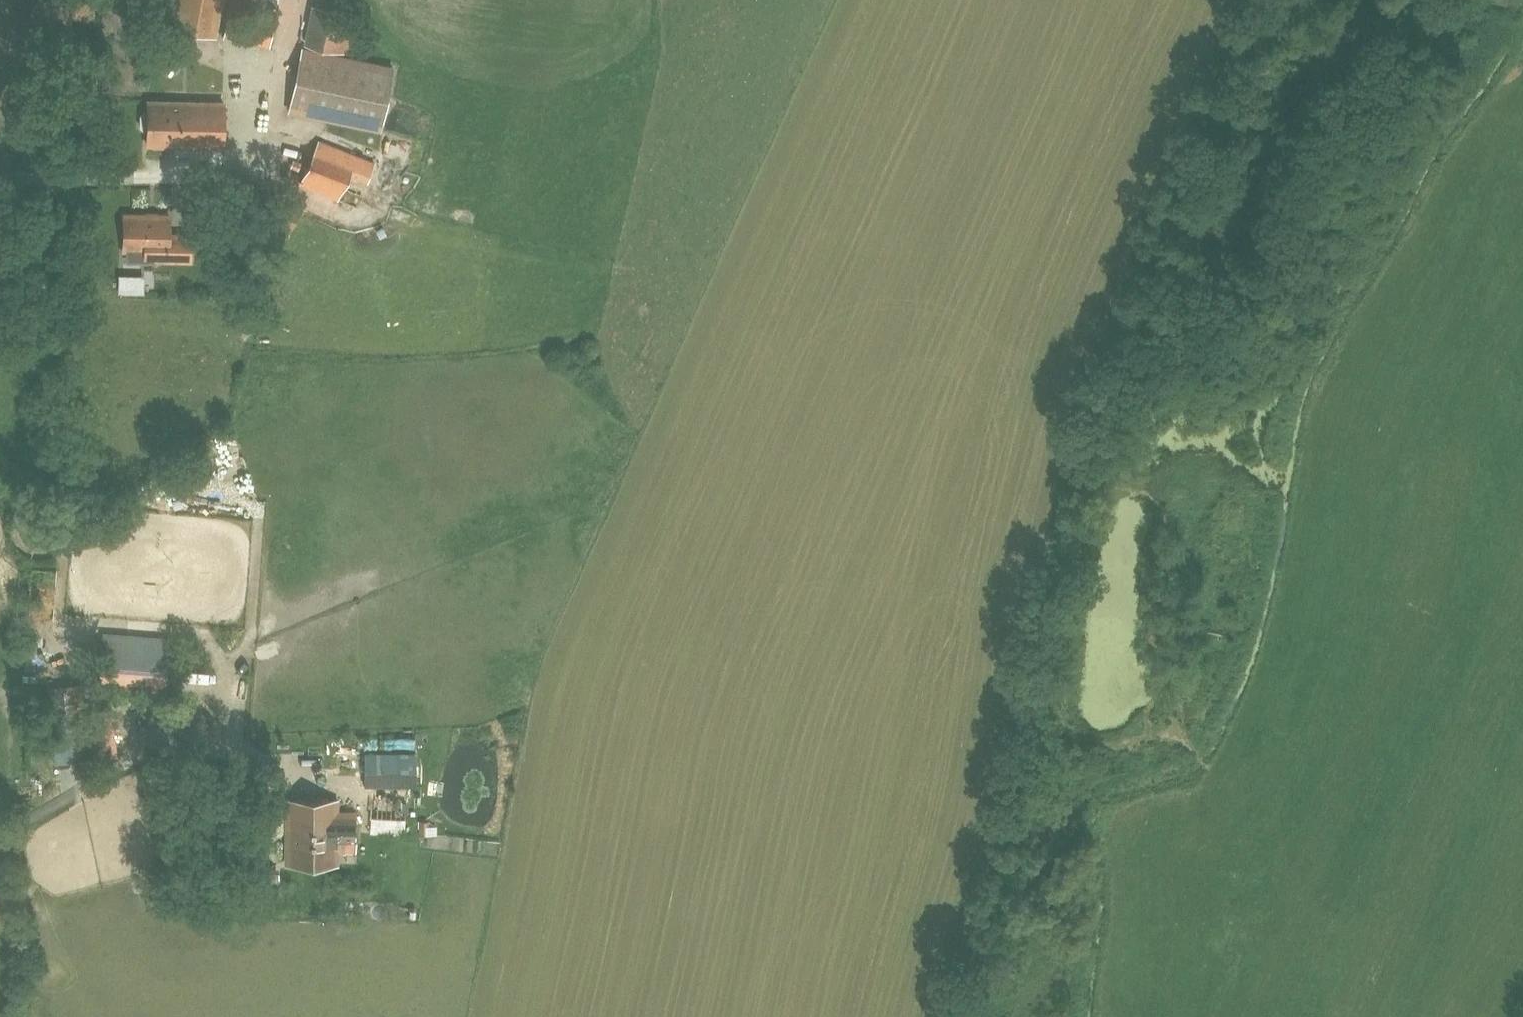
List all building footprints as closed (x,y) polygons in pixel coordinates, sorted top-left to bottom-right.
[(174,27),(214,35),(220,0),(179,0),(174,27)] [(223,37),(269,46),(274,19),(228,10),(223,37)] [(302,48),(289,111),(379,131),(393,68),(302,48)] [(148,100),(147,112),(143,112),(140,114),(140,126),(143,129),(147,129),(146,144),(222,146),(223,102),(148,100)] [(374,162),(356,155),(319,140),(301,184),(339,199),(348,175),(367,182),(374,162)] [(168,215),(123,214),(122,250),(145,250),(145,260),(190,261),(191,235),(168,234),(168,215)] [(120,291),(145,292),(145,274),(121,274),(120,291)] [(98,688),(164,693),(167,641),(155,639),(155,636),(123,634),(123,635),(103,634),(98,688)] [(47,686),(50,714),(74,711),(86,710),(82,682),(78,683),(62,685),(47,686)] [(364,753),(364,786),(415,786),(415,753),(364,753)] [(336,801),(287,801),(287,863),(336,863),(336,801)]
